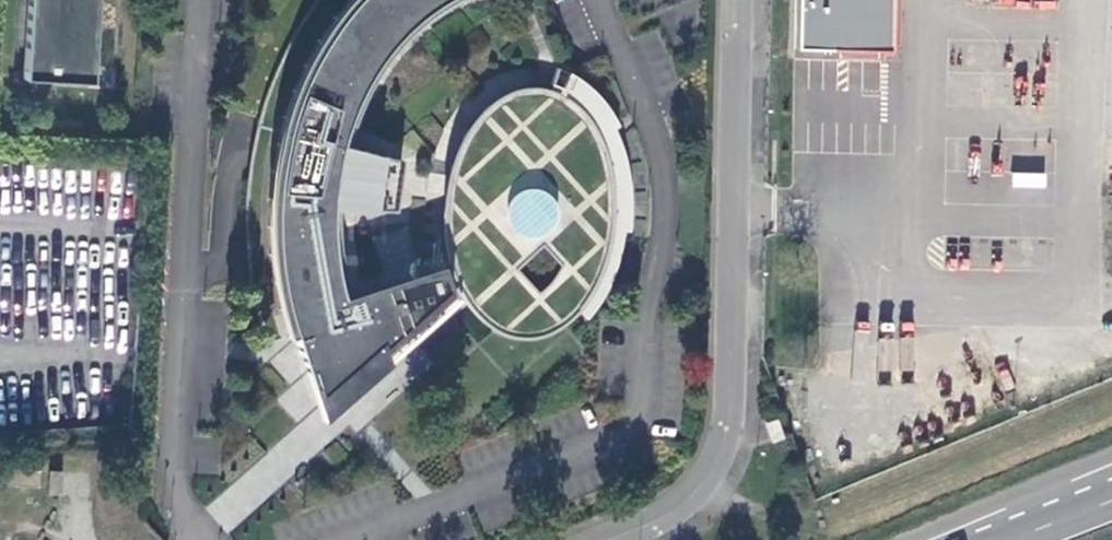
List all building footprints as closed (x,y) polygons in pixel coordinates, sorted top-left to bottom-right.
[(22,73),(89,77),(93,0),(26,0),(22,73)] [(568,73),(557,93),(549,89),(534,85),(522,86),(522,90),(511,93),(497,99),(483,109),(473,121),(468,130),(457,152),(452,165),(449,180),(446,199),(444,216),(444,232),(445,241),(447,251),(450,260),(347,294),(342,278),(339,260),(338,248),(337,233),(336,219),(336,208),(393,210),(400,160),(345,145),(352,122),(357,108),(363,95),(371,81),(378,68),(389,55),(399,43),(413,28),(427,17),(445,5),(455,0),(353,0),(340,16),(316,51),(304,73),(295,99),(285,127),(278,157),(275,180),(272,209),(273,234),(275,257),(278,278),(282,300),(287,316),(318,409),(382,351),(384,355),(396,344),(395,340),(455,287),(465,303),(472,312),(480,319),(485,324),(490,328),(494,330),(499,333),(503,334),(508,336),(514,337),(521,337),(526,338),(532,337),(538,337),(542,335),(548,332),(578,313),(587,318),(593,310),(597,302),(601,295),(604,290),(608,283),(611,275),(614,267),(617,258),(619,250),(620,242),(623,231),(628,231),(630,203),(628,185),(625,165),(623,154),(619,140),(614,130),(617,124),(612,115),(597,95),(586,85),(568,73)] [(795,40),(886,42),(888,0),(796,0),(795,40)] [(549,89),(557,93),(568,73),(555,67),(549,89)] [(1013,185),(1044,186),(1044,172),(1014,172),(1013,185)] [(776,418),(765,422),(772,442),(783,438),(776,418)] [(61,471),(47,471),(46,494),(59,495),(61,471)]
